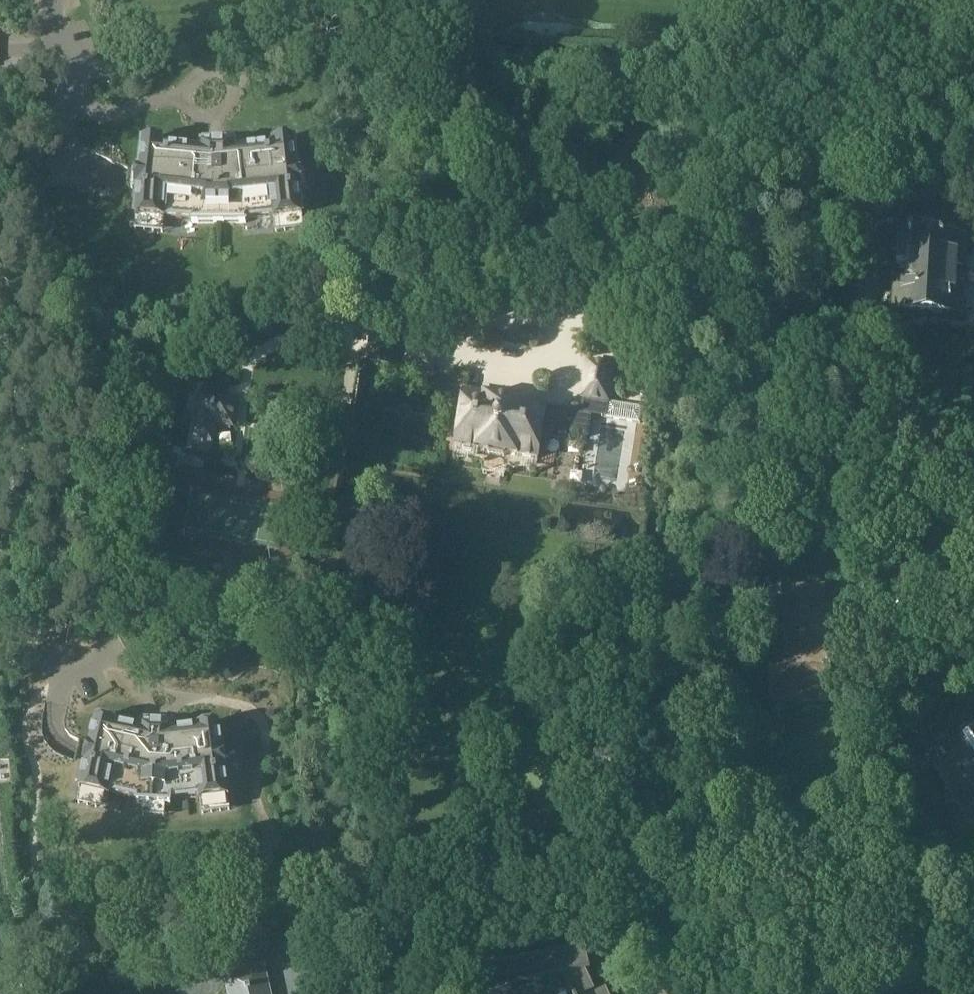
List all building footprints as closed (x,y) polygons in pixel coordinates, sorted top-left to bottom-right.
[(135,217),(136,217),(165,220),(165,218),(192,220),(192,223),(246,223),(246,220),(273,217),(273,220),(274,220),(302,216),(303,216),(300,190),(303,190),(303,189),(301,169),(298,169),(295,139),(290,140),(289,138),(280,139),(278,141),(274,142),(275,146),(264,148),(252,149),(236,151),(236,144),(235,144),(202,144),(202,151),(186,149),(174,148),(163,147),(164,142),(160,142),(159,139),(149,139),(147,141),(143,140),(140,170),(138,170),(137,170),(135,190),(138,190),(135,217)] [(912,216),(871,214),(870,238),(893,239),(893,251),(898,251),(897,263),(908,264),(907,279),(896,278),(894,309),(961,313),(963,283),(953,283),(954,267),(964,267),(966,237),(932,235),(933,226),(927,221),(912,220),(912,216)] [(579,412),(545,407),(541,430),(587,437),(590,415),(640,422),(642,408),(607,403),(613,366),(587,362),(579,412)] [(537,459),(541,430),(545,407),(464,394),(456,447),(537,459)] [(201,399),(194,442),(212,445),(216,423),(231,426),(235,404),(201,399)] [(143,446),(147,425),(137,424),(134,445),(143,446)] [(96,718),(80,791),(81,792),(108,798),(109,798),(110,793),(138,800),(138,804),(143,804),(165,805),(171,805),(171,801),(199,798),(200,803),(201,802),(229,799),(230,799),(220,724),(199,727),(199,730),(175,733),(175,726),(142,725),(141,724),(140,731),(117,726),(118,723),(96,718)] [(946,785),(946,804),(957,804),(963,814),(973,808),(973,722),(959,731),(959,749),(934,764),(946,785)] [(512,992),(511,986),(564,976),(573,993),(597,993),(586,972),(591,971),(586,947),(483,967),(488,993),(500,993),(512,992)] [(107,973),(109,976),(113,977),(117,976),(120,973),(121,969),(119,965),(117,962),(113,962),(110,963),(107,965),(106,969),(107,973)] [(261,970),(228,977),(232,993),(267,993),(261,970)]
